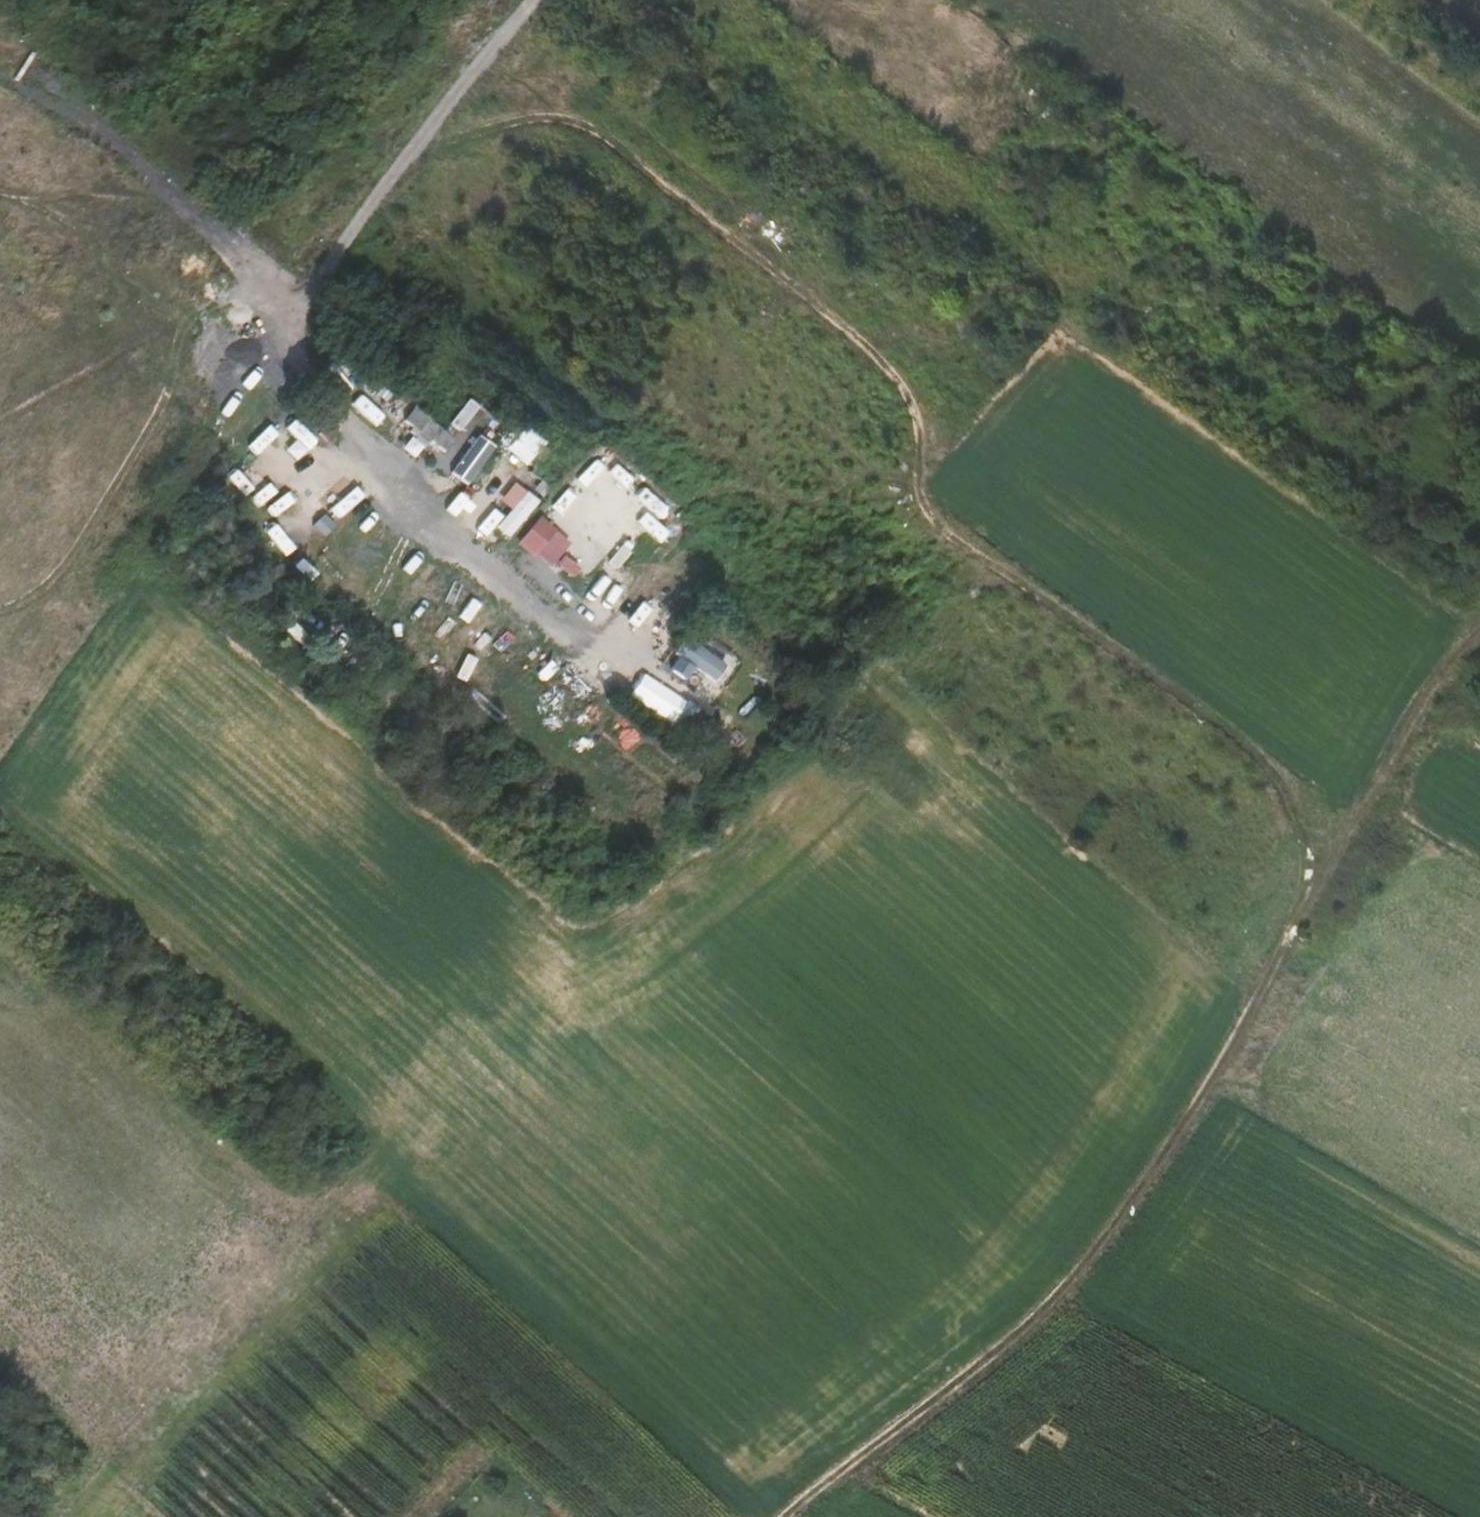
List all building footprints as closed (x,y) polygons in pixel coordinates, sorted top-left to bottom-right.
[(446,429),(416,405),(402,422),(441,454),(480,407),(470,399),(446,429)] [(526,464),(547,443),(528,424),(507,445),(526,464)] [(479,433),(451,470),(468,484),(497,447),(479,433)] [(498,525),(510,535),(538,501),(516,482),(501,500),(512,509),(498,525)] [(519,547),(575,577),(589,550),(533,520),(519,547)] [(687,678),(693,668),(715,681),(726,663),(685,639),(669,667),(687,678)]
